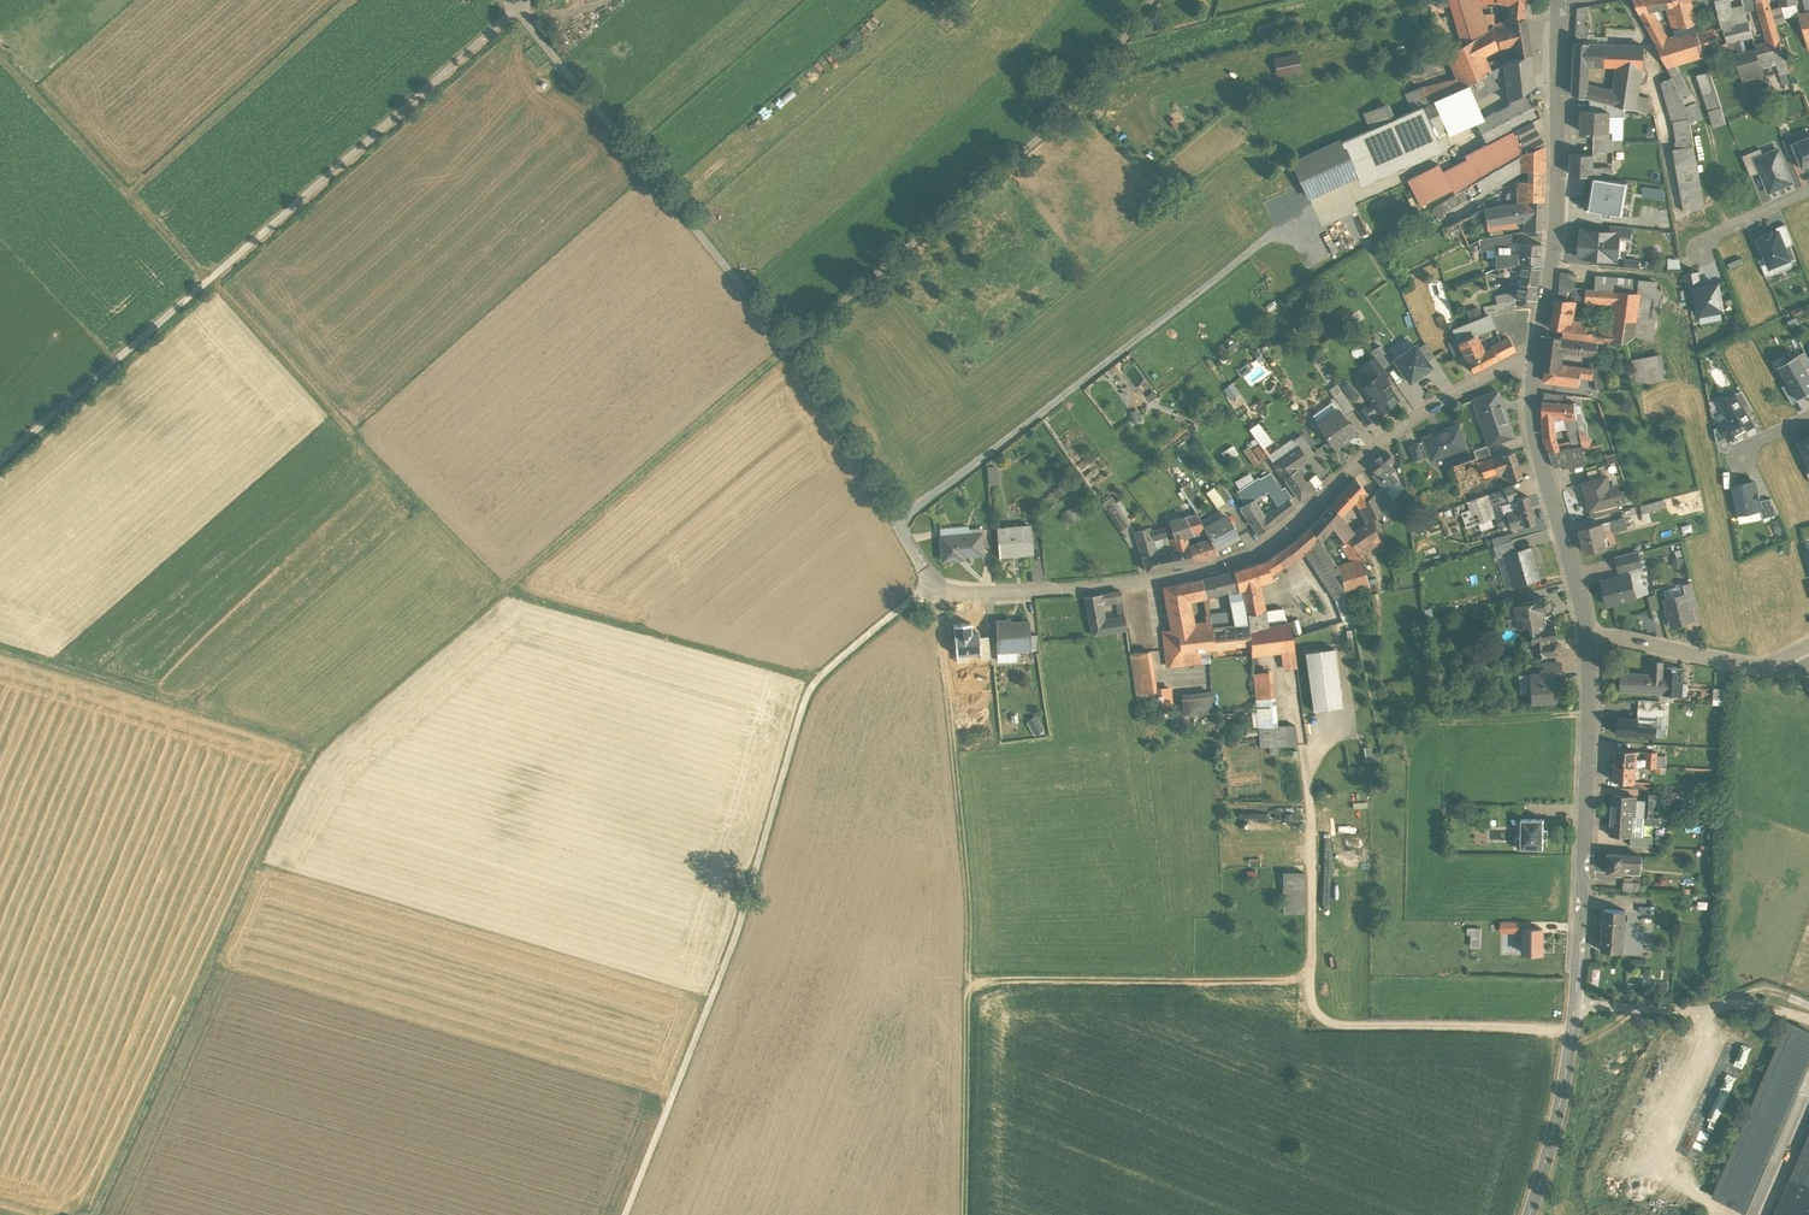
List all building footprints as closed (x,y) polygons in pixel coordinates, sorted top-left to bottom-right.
[(1453,10),(1475,4),(1475,3),(1474,0),(1450,0),(1453,10)] [(1509,1),(1509,12),(1524,14),(1525,4),(1526,0),(1503,0),(1509,1)] [(1638,9),(1637,9),(1656,43),(1666,40),(1650,11),(1656,9),(1654,0),(1633,0),(1638,9)] [(1656,9),(1666,7),(1664,3),(1664,0),(1654,0),(1656,9)] [(1674,5),(1681,28),(1695,25),(1696,25),(1689,1),(1692,0),(1673,0),(1674,5)] [(1708,10),(1717,8),(1715,0),(1706,0),(1708,10)] [(1717,8),(1721,27),(1722,27),(1731,25),(1730,13),(1729,9),(1727,0),(1730,0),(1715,0),(1717,8)] [(1743,5),(1757,1),(1769,42),(1779,40),(1775,25),(1772,15),(1771,15),(1770,9),(1767,0),(1742,0),(1743,5)] [(1475,4),(1453,10),(1460,35),(1468,32),(1471,40),(1478,37),(1486,31),(1478,2),(1475,3),(1475,4)] [(1796,4),(1782,7),(1785,17),(1799,15),(1798,14),(1799,14),(1796,4)] [(1674,5),(1666,7),(1673,29),(1674,30),(1681,28),(1674,5)] [(1743,5),(1729,9),(1730,13),(1731,25),(1739,24),(1748,22),(1743,5)] [(1781,6),(1770,9),(1771,15),(1772,15),(1775,25),(1786,22),(1785,18),(1785,17),(1782,7),(1781,7),(1781,6)] [(1584,10),(1576,10),(1576,29),(1584,29),(1584,10)] [(1524,14),(1509,12),(1508,22),(1523,18),(1524,14)] [(1799,14),(1798,14),(1799,15),(1806,40),(1808,40),(1808,13),(1799,14)] [(1508,22),(1494,25),(1493,26),(1493,27),(1498,47),(1512,42),(1514,50),(1529,48),(1528,40),(1523,18),(1508,22)] [(1748,22),(1739,24),(1742,39),(1752,37),(1748,22)] [(1731,25),(1722,27),(1727,43),(1742,39),(1739,24),(1731,25)] [(1681,28),(1674,30),(1676,37),(1697,31),(1695,25),(1681,28)] [(1493,27),(1478,38),(1482,50),(1498,47),(1493,27)] [(1721,27),(1698,35),(1704,55),(1705,57),(1729,49),(1727,43),(1722,27),(1721,27)] [(1676,37),(1666,40),(1656,43),(1666,66),(1676,64),(1704,55),(1698,35),(1697,31),(1676,37)] [(1468,32),(1460,35),(1462,42),(1471,40),(1468,32)] [(1478,37),(1471,40),(1458,47),(1463,62),(1454,65),(1462,86),(1490,70),(1482,50),(1478,38),(1478,37)] [(1769,42),(1755,46),(1756,50),(1761,68),(1776,63),(1779,75),(1789,72),(1779,40),(1769,42)] [(1605,45),(1574,44),(1572,83),(1583,86),(1584,64),(1604,65),(1605,45)] [(1640,46),(1605,45),(1604,65),(1618,65),(1618,67),(1639,68),(1640,46)] [(1529,48),(1514,50),(1515,58),(1530,54),(1529,48)] [(1756,50),(1735,55),(1735,56),(1740,72),(1740,73),(1743,82),(1763,76),(1761,68),(1756,50)] [(1273,55),(1275,74),(1301,72),(1299,53),(1273,55)] [(1530,54),(1515,58),(1504,64),(1509,101),(1527,90),(1534,86),(1530,54)] [(1666,66),(1666,67),(1667,69),(1667,68),(1672,77),(1688,110),(1689,121),(1702,119),(1695,102),(1692,95),(1691,96),(1687,88),(1676,64),(1666,66)] [(1639,68),(1618,67),(1615,94),(1613,105),(1623,107),(1634,110),(1646,114),(1649,97),(1645,97),(1649,69),(1639,68)] [(1667,69),(1661,71),(1665,80),(1672,77),(1667,68),(1667,69)] [(1488,72),(1474,81),(1482,93),(1496,84),(1488,72)] [(1710,72),(1696,75),(1708,111),(1721,108),(1710,72)] [(1354,77),(1341,80),(1343,87),(1355,85),(1354,77)] [(1665,80),(1660,82),(1676,123),(1689,121),(1688,110),(1672,77),(1665,80)] [(1482,93),(1474,81),(1468,85),(1474,98),(1482,93)] [(1583,86),(1572,83),(1572,94),(1583,98),(1589,99),(1613,105),(1615,94),(1583,86)] [(1468,85),(1433,101),(1443,123),(1444,123),(1479,107),(1474,98),(1468,85)] [(1408,105),(1425,99),(1421,86),(1404,92),(1408,105)] [(1527,90),(1509,101),(1511,105),(1476,124),(1488,145),(1515,130),(1531,121),(1540,116),(1527,90)] [(1613,105),(1589,99),(1589,111),(1609,112),(1609,116),(1623,117),(1623,107),(1613,105)] [(1443,123),(1433,101),(1423,105),(1436,134),(1437,134),(1447,129),(1444,123),(1443,123)] [(1369,128),(1340,139),(1340,140),(1357,176),(1439,139),(1437,134),(1436,134),(1423,105),(1391,119),(1375,126),(1369,128)] [(1386,105),(1363,113),(1369,128),(1375,126),(1391,119),(1386,105)] [(1721,108),(1708,111),(1713,127),(1726,124),(1724,119),(1722,108),(1721,108)] [(1589,111),(1581,111),(1581,132),(1593,132),(1609,133),(1609,132),(1609,116),(1609,112),(1589,111)] [(1531,121),(1515,130),(1527,152),(1533,149),(1545,146),(1531,121)] [(1689,121),(1676,123),(1680,142),(1675,143),(1676,149),(1694,146),(1689,121)] [(1790,137),(1792,143),(1808,136),(1808,129),(1790,137)] [(1488,145),(1487,145),(1465,158),(1465,159),(1466,160),(1450,169),(1443,174),(1451,188),(1455,195),(1461,191),(1475,183),(1514,158),(1514,159),(1520,155),(1527,152),(1515,130),(1488,145)] [(1792,143),(1796,154),(1802,169),(1803,169),(1808,166),(1808,136),(1792,143)] [(1792,143),(1790,137),(1782,140),(1789,157),(1796,154),(1792,143)] [(1611,140),(1593,139),(1593,148),(1613,149),(1613,150),(1620,150),(1620,140),(1611,140)] [(1340,140),(1294,162),(1310,197),(1357,176),(1340,140)] [(1527,152),(1520,155),(1514,159),(1514,158),(1475,183),(1481,192),(1516,171),(1521,171),(1529,171),(1544,171),(1545,146),(1533,149),(1527,152)] [(1676,149),(1672,149),(1684,212),(1705,209),(1694,146),(1676,149)] [(1751,177),(1761,172),(1756,159),(1764,156),(1761,149),(1742,157),(1751,177)] [(1780,149),(1764,156),(1756,159),(1761,172),(1768,192),(1793,183),(1780,149)] [(1593,155),(1570,154),(1570,174),(1587,176),(1593,177),(1593,167),(1593,155)] [(1420,204),(1451,188),(1443,174),(1438,164),(1407,180),(1420,204)] [(1601,168),(1593,167),(1593,177),(1601,178),(1601,168)] [(1612,168),(1601,168),(1601,178),(1612,180),(1612,171),(1612,168)] [(1544,171),(1529,171),(1529,174),(1529,181),(1544,181),(1544,171)] [(1601,178),(1593,177),(1588,211),(1602,214),(1602,215),(1610,217),(1611,215),(1622,217),(1628,183),(1619,181),(1612,180),(1601,178)] [(1273,190),(1273,195),(1270,197),(1272,200),(1275,199),(1278,202),(1283,204),(1288,204),(1293,202),(1297,198),(1299,193),(1298,188),(1296,184),(1292,180),(1287,178),(1282,179),(1278,181),(1274,185),(1273,190)] [(1529,181),(1517,181),(1517,199),(1518,200),(1517,201),(1527,201),(1545,201),(1544,181),(1529,181)] [(1475,183),(1461,191),(1467,201),(1481,192),(1475,183)] [(1664,191),(1644,188),(1643,196),(1663,199),(1664,191)] [(1515,189),(1506,194),(1506,205),(1508,204),(1516,203),(1517,202),(1517,201),(1518,200),(1517,199),(1514,200),(1515,189)] [(1432,209),(1437,218),(1467,201),(1461,191),(1455,195),(1432,209)] [(1527,201),(1517,202),(1516,203),(1518,220),(1518,221),(1527,221),(1526,232),(1543,229),(1545,201),(1527,201)] [(1518,220),(1516,203),(1508,204),(1510,221),(1518,220)] [(1506,205),(1484,208),(1487,221),(1489,221),(1490,224),(1510,221),(1508,204),(1506,205)] [(1631,228),(1610,226),(1609,232),(1610,232),(1610,233),(1619,234),(1619,238),(1630,239),(1631,228)] [(1779,233),(1784,248),(1793,244),(1786,226),(1777,230),(1779,233)] [(1609,232),(1590,230),(1590,231),(1581,231),(1578,257),(1587,257),(1587,258),(1607,260),(1607,259),(1617,260),(1620,257),(1620,252),(1618,249),(1619,238),(1619,234),(1610,233),(1610,232),(1609,232)] [(1770,267),(1789,259),(1784,248),(1779,233),(1760,240),(1770,267)] [(1511,234),(1498,236),(1481,240),(1483,250),(1497,247),(1511,246),(1511,234)] [(1542,245),(1519,245),(1518,258),(1518,265),(1519,264),(1540,264),(1542,245)] [(1511,246),(1497,247),(1498,257),(1500,257),(1500,256),(1510,257),(1511,246)] [(1725,256),(1729,268),(1742,263),(1738,251),(1725,256)] [(1500,256),(1500,257),(1499,268),(1506,267),(1509,266),(1511,266),(1518,265),(1518,258),(1510,257),(1500,256)] [(1766,258),(1759,261),(1766,277),(1773,273),(1766,258)] [(1638,261),(1624,259),(1624,268),(1638,269),(1638,261)] [(1680,262),(1668,261),(1667,273),(1679,273),(1680,262)] [(1540,264),(1519,264),(1516,290),(1512,289),(1512,292),(1511,297),(1515,298),(1535,300),(1540,264)] [(1509,266),(1506,267),(1499,268),(1499,274),(1511,274),(1511,266),(1509,266)] [(1574,274),(1562,272),(1559,291),(1569,292),(1568,301),(1572,300),(1573,301),(1574,274)] [(1699,272),(1684,275),(1688,296),(1695,294),(1694,288),(1702,287),(1699,272)] [(1702,287),(1694,288),(1695,294),(1699,315),(1723,310),(1718,284),(1702,287)] [(1596,289),(1586,289),(1586,300),(1598,301),(1596,289)] [(1617,291),(1596,289),(1598,301),(1615,302),(1617,291)] [(1569,292),(1559,291),(1558,300),(1568,301),(1569,292)] [(1642,293),(1617,291),(1615,302),(1614,312),(1639,316),(1642,293)] [(1512,292),(1496,296),(1497,305),(1496,305),(1496,306),(1484,309),(1486,317),(1489,316),(1490,317),(1516,312),(1515,298),(1511,297),(1512,292)] [(1581,324),(1568,322),(1572,300),(1568,301),(1558,300),(1555,299),(1550,328),(1563,331),(1562,335),(1578,339),(1581,324)] [(1471,319),(1481,314),(1477,305),(1467,309),(1471,319)] [(1639,316),(1614,312),(1611,330),(1610,341),(1626,341),(1636,335),(1639,316)] [(1489,317),(1456,330),(1461,342),(1473,337),(1473,336),(1489,330),(1494,328),(1489,317)] [(1611,330),(1581,324),(1578,339),(1592,341),(1610,341),(1611,330)] [(1496,333),(1494,328),(1489,330),(1496,346),(1501,343),(1496,333)] [(1560,337),(1548,336),(1545,363),(1557,364),(1557,363),(1560,364),(1562,351),(1575,353),(1579,341),(1577,341),(1578,339),(1560,338),(1560,337)] [(1473,337),(1461,342),(1464,350),(1477,344),(1473,337)] [(1496,346),(1484,352),(1490,364),(1515,352),(1514,350),(1509,339),(1501,343),(1496,346)] [(1596,343),(1579,341),(1575,353),(1597,355),(1596,343)] [(1426,343),(1418,349),(1427,361),(1434,356),(1426,343)] [(1477,344),(1464,350),(1475,371),(1490,364),(1484,352),(1479,343),(1477,344)] [(1415,345),(1394,360),(1410,382),(1418,377),(1419,378),(1424,374),(1423,373),(1431,367),(1427,361),(1418,349),(1415,345)] [(1380,346),(1371,352),(1375,358),(1383,368),(1391,362),(1380,346)] [(1805,352),(1798,356),(1806,369),(1808,367),(1808,360),(1805,352)] [(1249,387),(1272,371),(1260,354),(1238,370),(1249,387)] [(1661,354),(1631,359),(1636,385),(1666,380),(1661,354)] [(1798,356),(1779,367),(1788,383),(1797,399),(1808,392),(1808,374),(1806,369),(1798,356)] [(1375,358),(1362,367),(1371,381),(1379,375),(1382,379),(1388,375),(1383,368),(1375,358)] [(1557,364),(1545,363),(1545,370),(1579,376),(1581,367),(1560,364),(1557,363),(1557,364)] [(1382,379),(1379,375),(1371,381),(1363,387),(1380,411),(1396,400),(1382,379)] [(1229,399),(1239,394),(1233,383),(1224,388),(1229,399)] [(1798,401),(1797,399),(1788,383),(1782,387),(1792,404),(1798,401)] [(1752,409),(1741,390),(1735,394),(1745,413),(1752,409)] [(1355,409),(1343,391),(1335,397),(1346,414),(1355,409)] [(1497,392),(1473,400),(1480,421),(1484,420),(1492,444),(1513,437),(1497,392)] [(1560,401),(1561,394),(1544,392),(1543,399),(1560,401)] [(1735,394),(1734,393),(1719,401),(1730,419),(1720,425),(1727,437),(1729,439),(1753,425),(1745,413),(1735,394)] [(1572,404),(1542,402),(1542,416),(1553,416),(1564,417),(1575,417),(1572,404)] [(1373,419),(1365,408),(1358,413),(1366,424),(1373,419)] [(1341,412),(1320,427),(1335,448),(1355,433),(1341,412)] [(1553,416),(1542,416),(1544,437),(1554,436),(1553,416)] [(1575,417),(1564,417),(1570,448),(1582,446),(1576,417),(1575,417)] [(1458,425),(1423,438),(1431,461),(1466,448),(1458,425)] [(1720,425),(1714,429),(1717,443),(1727,437),(1720,425)] [(1271,446),(1259,426),(1249,432),(1258,447),(1250,452),(1252,454),(1246,457),(1253,469),(1261,464),(1267,461),(1262,452),(1271,446)] [(1313,453),(1301,435),(1293,441),(1297,446),(1298,446),(1307,457),(1313,453)] [(1554,436),(1544,437),(1548,451),(1556,450),(1554,436)] [(1800,442),(1808,461),(1808,438),(1800,442)] [(1417,444),(1410,447),(1415,460),(1422,458),(1417,444)] [(1233,446),(1222,451),(1225,459),(1237,454),(1233,446)] [(1305,483),(1296,470),(1301,466),(1300,465),(1308,459),(1307,457),(1298,446),(1297,446),(1273,464),(1299,499),(1313,489),(1308,481),(1305,483)] [(1487,446),(1473,451),(1475,458),(1476,458),(1478,463),(1491,458),(1487,446)] [(1570,448),(1556,450),(1548,451),(1553,467),(1560,466),(1560,468),(1585,465),(1582,446),(1570,448)] [(1515,451),(1491,458),(1495,470),(1496,474),(1508,471),(1511,480),(1522,476),(1515,451)] [(1386,452),(1370,466),(1376,473),(1376,474),(1389,464),(1393,460),(1386,452)] [(1491,458),(1478,463),(1482,474),(1495,470),(1491,458)] [(1389,464),(1376,474),(1376,473),(1372,476),(1382,488),(1386,492),(1398,481),(1391,473),(1394,470),(1389,464)] [(996,467),(987,468),(988,485),(997,484),(996,467)] [(1604,467),(1587,472),(1589,480),(1607,475),(1604,467)] [(1278,507),(1289,500),(1292,498),(1285,487),(1281,490),(1270,473),(1260,480),(1258,478),(1254,481),(1240,490),(1237,492),(1246,505),(1254,499),(1255,500),(1268,492),(1278,507)] [(1235,483),(1240,490),(1254,481),(1249,474),(1235,483)] [(1589,480),(1582,482),(1589,511),(1622,502),(1619,491),(1612,493),(1607,475),(1589,480)] [(1314,477),(1308,481),(1313,489),(1319,484),(1314,477)] [(1364,490),(1356,480),(1331,505),(1338,513),(1353,498),(1360,506),(1368,499),(1364,490)] [(1069,481),(1052,492),(1056,499),(1073,488),(1069,481)] [(1755,481),(1732,486),(1738,514),(1759,510),(1760,510),(1758,501),(1758,498),(1759,498),(1758,497),(1758,498),(1757,494),(1758,494),(1758,493),(1757,493),(1755,481)] [(1221,483),(1214,487),(1225,503),(1232,498),(1221,483)] [(1511,485),(1503,489),(1508,500),(1517,497),(1511,485)] [(1202,507),(1188,487),(1181,491),(1194,510),(1202,507)] [(1382,488),(1376,493),(1380,510),(1393,499),(1386,492),(1382,488)] [(1489,494),(1488,495),(1491,504),(1492,506),(1508,500),(1503,489),(1489,494)] [(1125,495),(1132,506),(1138,502),(1131,491),(1125,495)] [(1368,499),(1360,506),(1367,521),(1381,514),(1380,510),(1376,493),(1368,499)] [(1488,495),(1467,503),(1470,510),(1463,513),(1467,528),(1490,519),(1485,506),(1491,504),(1488,495)] [(1535,523),(1527,496),(1516,500),(1519,511),(1524,526),(1535,523)] [(1119,531),(1129,525),(1110,497),(1100,503),(1119,531)] [(1771,498),(1758,501),(1760,510),(1759,510),(1761,519),(1778,514),(1771,498)] [(1255,500),(1254,499),(1246,505),(1240,509),(1257,536),(1272,526),(1265,516),(1255,500)] [(1664,499),(1641,505),(1643,512),(1666,506),(1664,499)] [(1083,500),(1062,513),(1069,523),(1089,510),(1083,500)] [(1289,500),(1278,507),(1265,516),(1272,526),(1294,507),(1289,500)] [(1331,505),(1313,525),(1322,535),(1328,528),(1333,528),(1339,536),(1350,528),(1338,513),(1331,505)] [(1500,506),(1493,509),(1501,529),(1508,526),(1500,506)] [(1519,511),(1506,515),(1511,530),(1524,526),(1519,511)] [(1197,515),(1186,518),(1194,533),(1205,530),(1204,529),(1197,515)] [(1227,516),(1204,529),(1205,530),(1210,539),(1216,550),(1238,537),(1227,516)] [(1625,517),(1611,521),(1614,532),(1628,528),(1625,517)] [(1186,518),(1171,521),(1175,538),(1185,535),(1194,533),(1186,518)] [(1372,522),(1354,532),(1348,537),(1357,550),(1377,537),(1372,522)] [(1602,523),(1579,529),(1586,553),(1606,547),(1606,544),(1608,544),(1602,523)] [(1322,535),(1313,525),(1310,527),(1318,539),(1322,535)] [(1165,527),(1156,529),(1146,533),(1149,540),(1152,539),(1167,535),(1165,527)] [(1310,527),(1289,545),(1289,546),(1296,557),(1310,545),(1335,583),(1336,584),(1342,581),(1339,570),(1337,567),(1318,539),(1310,527)] [(1031,531),(1015,532),(1014,528),(998,529),(1001,557),(1033,554),(1031,531)] [(1350,528),(1339,536),(1343,541),(1340,544),(1351,563),(1361,560),(1359,554),(1359,553),(1357,550),(1348,537),(1354,532),(1350,528)] [(991,529),(980,530),(981,533),(982,533),(983,549),(992,548),(991,529)] [(981,533),(941,536),(943,561),(957,560),(957,557),(984,555),(983,549),(982,533),(981,533)] [(1190,546),(1188,546),(1185,535),(1175,538),(1170,539),(1172,550),(1169,550),(1170,553),(1173,566),(1193,562),(1193,561),(1203,559),(1200,549),(1191,551),(1190,546)] [(1157,556),(1152,539),(1149,540),(1138,543),(1147,571),(1160,569),(1168,567),(1164,554),(1157,556)] [(1210,539),(1199,543),(1200,549),(1203,559),(1219,554),(1216,550),(1210,539)] [(1512,541),(1493,546),(1497,559),(1506,556),(1505,555),(1515,552),(1512,541)] [(1289,545),(1267,561),(1267,562),(1276,589),(1288,585),(1281,567),(1284,566),(1287,563),(1296,557),(1289,546),(1289,545)] [(1515,552),(1505,555),(1506,556),(1515,587),(1540,579),(1531,548),(1515,552)] [(1636,551),(1616,556),(1620,572),(1641,566),(1636,551)] [(1170,553),(1164,554),(1168,567),(1173,566),(1170,553)] [(1351,563),(1337,567),(1339,570),(1342,581),(1345,593),(1369,585),(1361,560),(1351,563)] [(1267,562),(1234,572),(1239,587),(1240,589),(1241,590),(1244,588),(1244,591),(1245,596),(1260,593),(1258,583),(1272,579),(1267,562)] [(1234,572),(1211,578),(1216,594),(1231,589),(1239,587),(1234,572)] [(1629,574),(1602,582),(1608,604),(1635,597),(1629,574)] [(1211,578),(1202,580),(1206,596),(1216,594),(1211,578)] [(1202,580),(1176,586),(1177,601),(1188,599),(1206,596),(1202,580)] [(1692,582),(1683,585),(1686,594),(1687,593),(1690,605),(1697,603),(1692,582)] [(1243,594),(1241,590),(1240,589),(1239,587),(1231,589),(1236,618),(1236,623),(1248,621),(1243,594)] [(1121,592),(1104,595),(1105,603),(1117,602),(1122,601),(1121,592)] [(1260,593),(1245,596),(1248,615),(1263,612),(1263,611),(1260,593)] [(1656,593),(1647,595),(1649,610),(1659,608),(1656,593)] [(1686,594),(1666,599),(1668,606),(1666,610),(1667,613),(1670,615),(1673,624),(1693,619),(1690,605),(1687,593),(1686,594)] [(1104,595),(1086,598),(1089,616),(1092,625),(1098,624),(1098,622),(1103,621),(1100,604),(1105,603),(1104,595)] [(1535,599),(1531,604),(1516,607),(1519,628),(1530,626),(1546,624),(1544,610),(1546,610),(1549,605),(1549,601),(1544,598),(1535,599)] [(1177,601),(1167,602),(1173,633),(1178,632),(1193,630),(1188,599),(1177,601)] [(1516,607),(1507,608),(1510,630),(1519,628),(1516,607)] [(1282,609),(1266,611),(1268,626),(1287,624),(1287,623),(1283,609),(1282,609)] [(1263,612),(1248,615),(1249,620),(1249,628),(1268,626),(1266,611),(1263,611),(1263,612)] [(1483,614),(1476,620),(1480,625),(1487,619),(1483,614)] [(1103,621),(1098,622),(1098,624),(1100,635),(1127,630),(1124,617),(1103,621)] [(1236,618),(1211,622),(1212,628),(1214,649),(1251,645),(1249,629),(1249,628),(1248,621),(1236,623),(1236,618)] [(1030,622),(1009,624),(1009,621),(996,622),(997,638),(996,638),(996,642),(997,641),(997,652),(1032,650),(1031,636),(1030,622)] [(956,655),(981,653),(979,638),(979,632),(973,633),(972,623),(953,625),(956,655)] [(1546,624),(1530,626),(1531,630),(1527,631),(1529,640),(1532,640),(1533,645),(1545,643),(1554,642),(1551,623),(1546,624)] [(1268,626),(1249,629),(1251,645),(1252,655),(1281,651),(1294,649),(1291,624),(1287,624),(1268,626)] [(1193,630),(1178,632),(1181,652),(1214,649),(1212,628),(1206,629),(1193,630)] [(1174,634),(1164,636),(1166,654),(1181,652),(1178,632),(1173,633),(1174,634)] [(1038,636),(1031,636),(1032,650),(1039,650),(1039,644),(1038,636)] [(981,660),(991,659),(988,637),(979,638),(981,653),(981,660)] [(1529,640),(1523,641),(1526,658),(1535,657),(1533,645),(1532,640),(1529,640)] [(1554,642),(1545,643),(1547,655),(1559,653),(1560,650),(1559,644),(1556,641),(1554,642)] [(1545,643),(1533,645),(1535,657),(1547,655),(1545,643)] [(1334,648),(1305,653),(1314,712),(1343,708),(1334,648)] [(1294,649),(1281,651),(1283,668),(1297,666),(1294,649)] [(1150,651),(1130,654),(1136,694),(1152,691),(1156,690),(1150,651)] [(1181,652),(1166,654),(1167,666),(1183,665),(1181,652)] [(1666,663),(1650,662),(1649,674),(1664,675),(1665,667),(1666,667),(1666,663)] [(1559,663),(1544,664),(1544,674),(1555,674),(1560,674),(1559,663)] [(1685,668),(1666,667),(1665,667),(1664,675),(1663,693),(1683,695),(1685,668)] [(1269,672),(1253,674),(1259,728),(1276,727),(1269,672)] [(1649,674),(1622,672),(1620,690),(1663,693),(1664,675),(1649,674)] [(1544,674),(1530,675),(1531,691),(1528,693),(1528,698),(1532,699),(1532,702),(1556,701),(1555,674),(1544,674)] [(1169,688),(1160,690),(1161,703),(1163,703),(1163,707),(1171,707),(1169,688)] [(1725,689),(1714,688),(1713,704),(1724,705),(1725,689)] [(1156,690),(1152,691),(1153,704),(1161,703),(1160,690),(1156,690)] [(1211,693),(1182,695),(1183,715),(1212,713),(1211,693)] [(1659,702),(1638,701),(1637,715),(1657,717),(1664,717),(1665,709),(1659,709),(1659,702)] [(1036,715),(1027,720),(1035,734),(1043,729),(1036,715)] [(1618,717),(1617,735),(1655,738),(1657,717),(1637,715),(1637,719),(1618,717)] [(1276,727),(1259,728),(1260,748),(1269,747),(1278,747),(1298,746),(1295,726),(1276,727)] [(1637,750),(1616,749),(1615,765),(1636,766),(1637,750)] [(1647,752),(1646,766),(1666,767),(1666,756),(1658,755),(1658,752),(1647,752)] [(1636,766),(1615,765),(1614,780),(1635,781),(1636,766)] [(1654,794),(1645,793),(1644,817),(1653,817),(1654,802),(1654,794)] [(1634,796),(1612,795),(1610,815),(1632,816),(1633,816),(1634,796)] [(1632,816),(1610,815),(1609,835),(1631,836),(1632,816)] [(1633,816),(1632,816),(1631,836),(1642,836),(1643,824),(1644,817),(1633,816)] [(1653,817),(1644,817),(1643,824),(1659,825),(1660,817),(1653,817)] [(1543,819),(1521,818),(1521,838),(1524,838),(1524,849),(1543,849),(1543,838),(1546,838),(1546,829),(1543,829),(1543,819)] [(1642,836),(1631,836),(1630,846),(1652,847),(1652,837),(1642,836)] [(1641,854),(1608,852),(1607,870),(1640,873),(1641,854)] [(1304,873),(1283,873),(1283,907),(1305,906),(1304,873)] [(1623,890),(1639,890),(1640,882),(1623,881),(1623,890)] [(1626,908),(1605,907),(1603,950),(1624,951),(1626,908)] [(1518,922),(1501,921),(1501,932),(1518,932),(1518,922)] [(1542,929),(1523,929),(1523,953),(1542,954),(1542,929)] [(1736,1142),(1768,1156),(1780,1162),(1808,1094),(1808,1093),(1798,1088),(1808,1062),(1808,1032),(1789,1023),(1736,1142)] [(1768,1156),(1736,1142),(1713,1196),(1745,1210),(1768,1156)] [(1780,1214),(1808,1214),(1808,1151),(1780,1214)]
